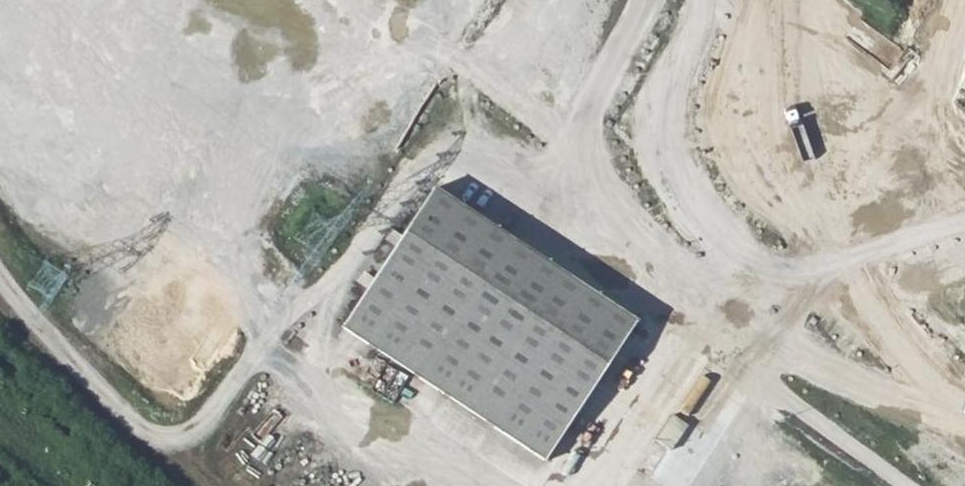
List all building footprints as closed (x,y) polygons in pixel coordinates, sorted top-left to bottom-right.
[(338,331),(384,362),(476,227),(431,195),(338,331)] [(476,227),(384,362),(545,470),(636,335),(476,227)] [(667,420),(655,436),(671,445),(684,430),(667,420)] [(667,453),(671,445),(655,436),(650,444),(667,453)]
